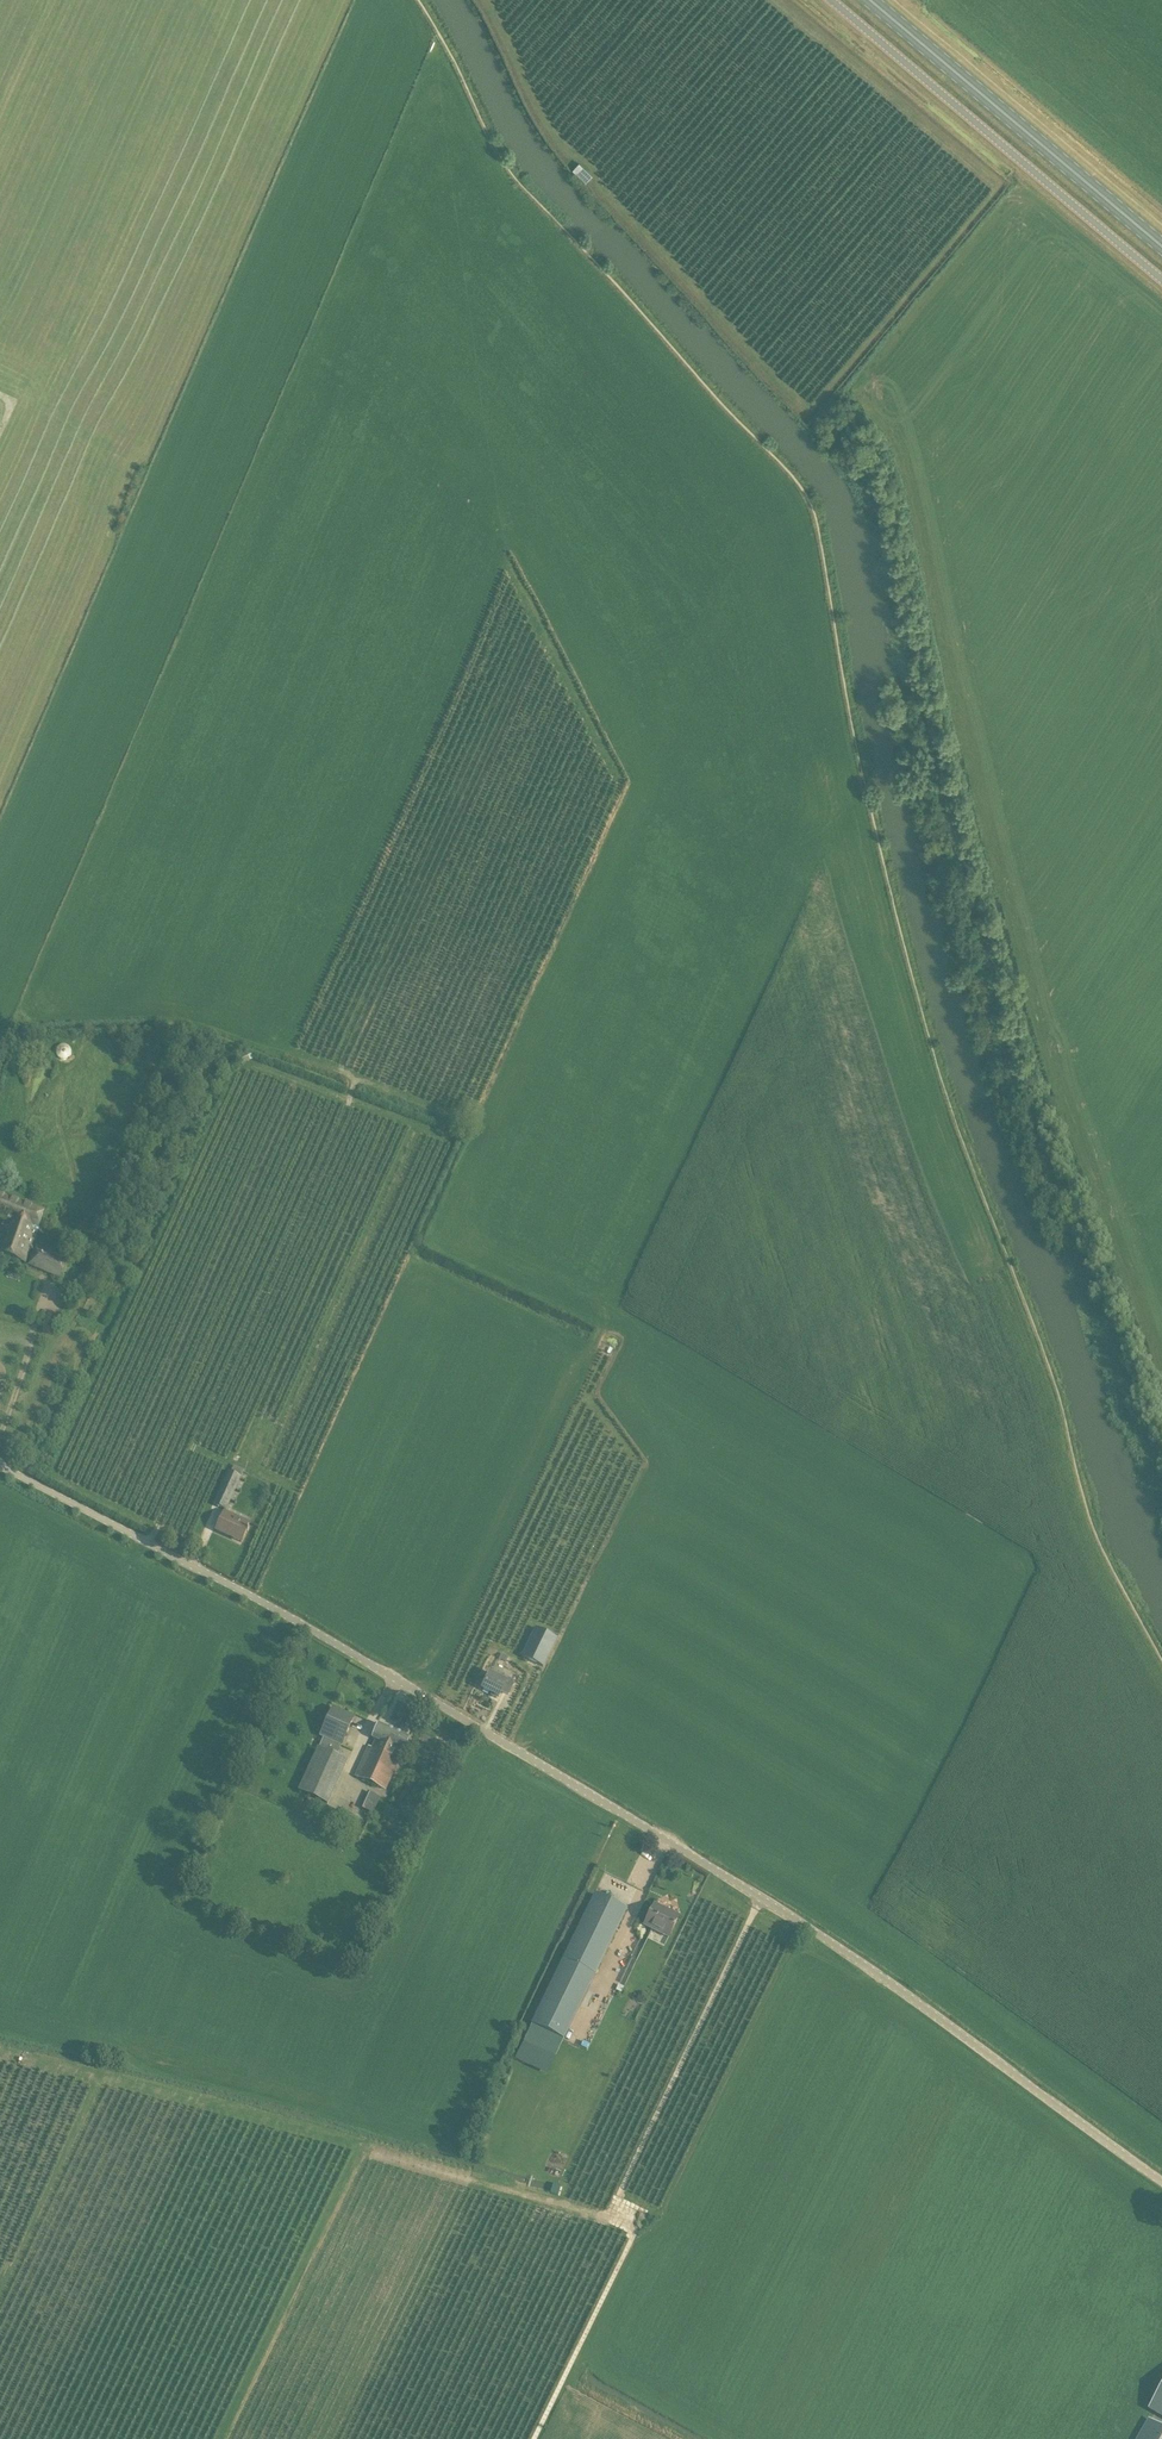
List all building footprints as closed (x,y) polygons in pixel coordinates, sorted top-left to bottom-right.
[(580,161),(573,168),(586,181),(593,174),(580,161)] [(59,1060),(62,1061),(65,1061),(68,1059),(70,1057),(71,1054),(71,1051),(69,1048),(67,1046),(64,1045),(61,1045),(58,1047),(56,1049),(55,1052),(55,1055),(57,1058),(59,1060)] [(240,1058),(242,1063),(253,1058),(251,1053),(240,1058)] [(31,1227),(38,1230),(45,1211),(0,1195),(0,1218),(4,1220),(2,1225),(1,1225),(0,1228),(0,1253),(26,1263),(37,1233),(30,1230),(31,1227)] [(36,1245),(27,1265),(60,1278),(68,1258),(36,1245)] [(212,1504),(226,1510),(241,1477),(240,1477),(244,1470),(233,1466),(230,1473),(227,1472),(212,1504)] [(250,1523),(224,1512),(215,1531),(241,1542),(250,1523)] [(557,1638),(535,1628),(522,1656),(543,1667),(557,1638)] [(506,1682),(489,1674),(481,1689),(498,1697),(501,1691),(508,1695),(514,1682),(507,1679),(506,1682)] [(341,1746),(353,1718),(332,1708),(320,1736),(323,1738),(318,1748),(317,1748),(298,1791),(327,1804),(346,1761),(336,1756),(341,1745),(341,1746)] [(386,1790),(409,1738),(378,1724),(372,1738),(376,1740),(372,1748),(368,1746),(355,1776),(386,1790)] [(369,1820),(380,1795),(371,1791),(359,1816),(369,1820)] [(626,1910),(594,1894),(563,1959),(595,1974),(626,1910)] [(643,1927),(667,1938),(678,1916),(654,1904),(643,1927)] [(531,2024),(523,2041),(556,2057),(570,2027),(537,2011),(531,2024)] [(1150,2409),(1161,2416),(1161,2387),(1150,2409)] [(1150,2420),(1140,2438),(1161,2438),(1161,2427),(1150,2420)]
